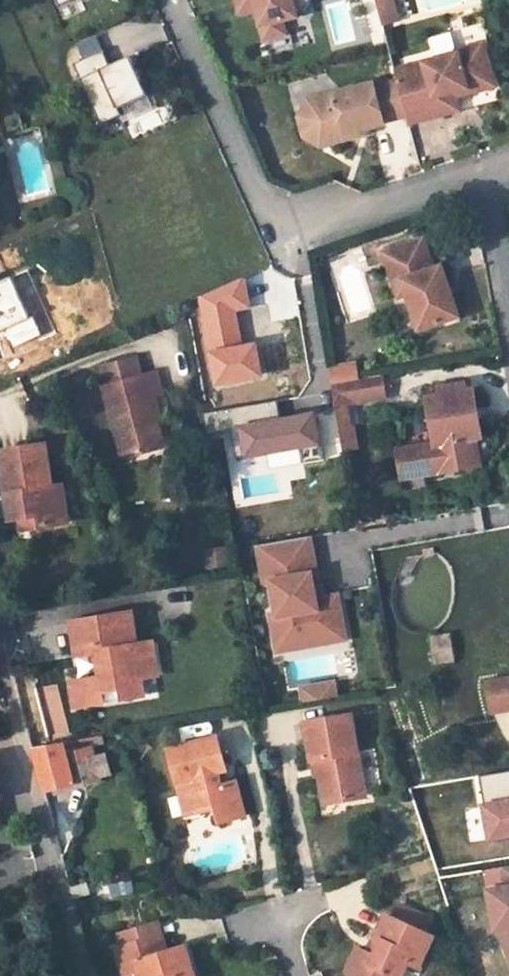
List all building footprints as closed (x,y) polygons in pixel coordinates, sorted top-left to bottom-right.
[(253,0),(236,0),(235,0),(239,13),(255,9),(253,0)] [(291,0),(253,0),(255,9),(263,39),(284,33),(281,20),(296,16),(291,0)] [(372,29),(381,27),(374,0),(364,0),(372,29)] [(380,15),(396,11),(393,0),(376,0),(380,15)] [(396,11),(380,15),(381,21),(398,17),(396,11)] [(457,51),(394,68),(398,81),(407,112),(410,124),(460,110),(456,99),(459,88),(466,86),(467,91),(494,83),(483,42),(456,49),(457,51)] [(130,56),(109,65),(103,50),(73,63),(100,124),(121,115),(118,107),(147,94),(130,56)] [(407,112),(398,81),(375,88),(374,83),(334,94),(335,101),(320,105),(313,119),(317,135),(333,144),(362,136),(360,130),(359,126),(368,123),(369,128),(385,123),(384,119),(407,112)] [(335,101),(334,94),(308,102),(299,119),(305,138),(322,147),(333,144),(317,135),(313,119),(320,105),(335,101)] [(434,268),(424,238),(385,251),(395,282),(404,279),(408,292),(420,328),(459,315),(443,265),(434,268)] [(243,276),(202,294),(218,381),(261,373),(255,344),(240,346),(233,307),(248,304),(243,276)] [(408,292),(404,279),(395,282),(399,295),(408,292)] [(102,367),(108,387),(141,378),(136,358),(102,367)] [(329,366),(332,384),(356,380),(353,363),(329,366)] [(104,388),(123,458),(148,452),(144,436),(160,432),(150,396),(160,393),(155,374),(141,378),(108,387),(104,388)] [(381,376),(332,384),(344,450),(359,448),(355,424),(352,423),(349,405),(385,398),(381,376)] [(483,437),(476,389),(462,391),(461,384),(442,387),(443,394),(430,397),(437,443),(402,449),(404,462),(418,459),(421,475),(481,465),(477,438),(483,437)] [(277,400),(203,413),(207,434),(231,430),(236,459),(300,448),(302,463),(323,460),(315,414),(281,420),(277,400)] [(148,452),(164,447),(160,432),(144,436),(148,452)] [(0,450),(6,492),(10,519),(38,515),(40,525),(67,522),(61,484),(52,486),(46,443),(0,450)] [(11,529),(40,525),(38,515),(10,519),(11,529)] [(317,571),(310,537),(257,546),(263,581),(270,580),(276,611),(269,613),(276,650),(289,648),(288,639),(325,632),(324,629),(344,625),(338,593),(323,596),(316,597),(314,586),(311,572),(317,571)] [(316,597),(323,596),(321,586),(314,586),(316,597)] [(99,653),(103,676),(101,676),(72,681),(76,706),(108,700),(106,691),(120,689),(122,698),(145,695),(142,678),(146,677),(140,644),(136,645),(131,614),(73,623),(78,656),(99,653)] [(288,639),(289,648),(345,638),(344,625),(324,629),(325,632),(288,639)] [(452,637),(435,640),(437,661),(455,659),(452,637)] [(140,644),(146,677),(159,674),(154,642),(140,644)] [(508,708),(508,679),(488,683),(493,711),(508,708)] [(300,687),(303,702),(337,696),(335,685),(328,686),(327,682),(300,687)] [(304,723),(311,761),(315,761),(324,804),(366,796),(351,714),(304,723)] [(226,768),(218,737),(173,749),(186,796),(203,792),(207,808),(217,806),(221,821),(247,814),(238,781),(225,784),(221,769),(226,768)] [(97,776),(92,759),(91,756),(71,762),(65,742),(36,747),(47,791),(97,778),(97,776)] [(112,772),(107,755),(92,759),(97,776),(112,772)] [(479,773),(491,838),(508,835),(508,767),(479,773)] [(134,880),(112,884),(114,894),(136,890),(134,880)] [(88,883),(72,887),(75,899),(91,894),(88,883)] [(506,885),(488,888),(495,929),(499,928),(508,952),(508,885),(506,885)] [(410,963),(419,967),(433,937),(416,928),(421,916),(401,906),(394,920),(388,918),(375,944),(376,947),(380,949),(376,956),(359,949),(348,972),(350,975),(394,975),(396,975),(404,975),(410,963)] [(171,954),(162,925),(122,937),(126,950),(149,943),(155,959),(171,954)] [(187,949),(171,954),(155,959),(149,943),(126,950),(118,953),(125,975),(135,975),(141,974),(141,975),(196,975),(187,949)]
